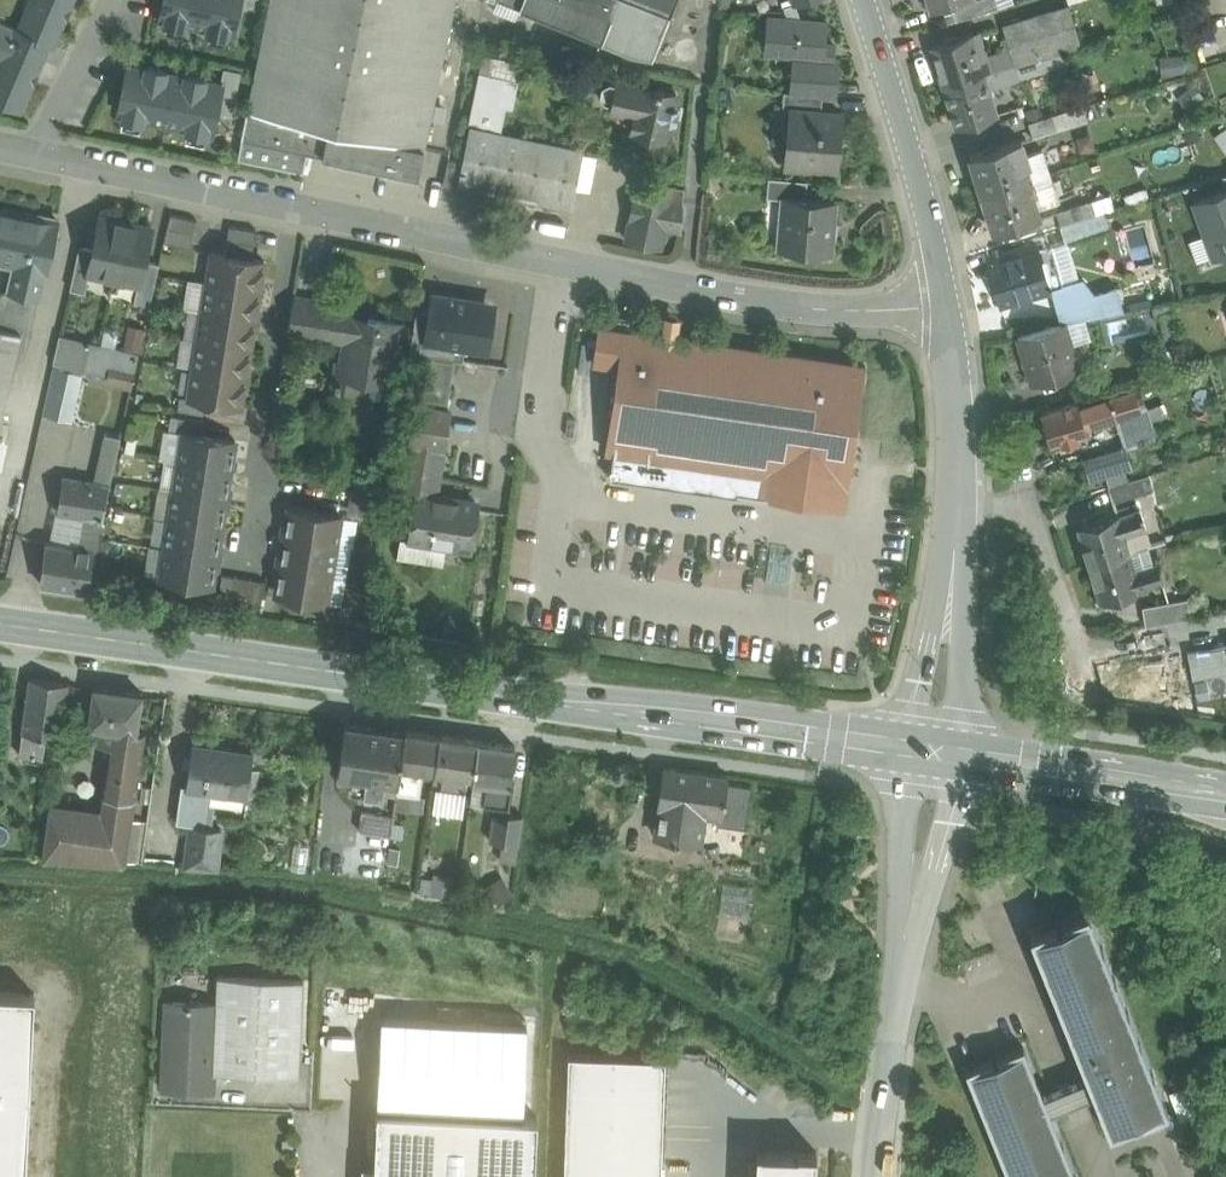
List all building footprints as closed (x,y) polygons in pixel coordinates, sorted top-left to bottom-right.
[(18,29),(50,43),(53,45),(73,0),(31,0),(18,29)] [(160,17),(165,18),(165,21),(185,25),(185,22),(208,27),(207,29),(227,34),(228,31),(233,32),(239,4),(240,0),(163,0),(160,17)] [(248,110),(242,139),(238,158),(304,172),(307,153),(323,156),(329,127),(424,147),(455,0),(271,0),(248,110)] [(602,41),(612,17),(611,16),(618,0),(499,0),(602,41)] [(670,13),(675,0),(639,0),(670,13)] [(950,1),(956,19),(974,14),(970,0),(952,0),(950,1)] [(970,0),(974,14),(997,7),(995,0),(970,0)] [(1068,7),(1004,27),(1011,50),(1015,64),(1048,54),(1080,44),(1068,7)] [(827,22),(768,17),(766,44),(794,46),(790,91),(822,95),(836,96),(839,59),(833,59),(835,44),(825,43),(827,22)] [(0,22),(0,48),(5,50),(0,61),(0,102),(20,110),(50,43),(18,29),(0,22)] [(972,32),(930,44),(943,87),(985,74),(1015,64),(1011,50),(981,58),(972,32)] [(1161,55),(1162,70),(1196,67),(1195,52),(1161,55)] [(1020,79),(1052,70),(1048,54),(1015,64),(1020,79)] [(584,148),(498,131),(504,103),(511,104),(520,63),(497,58),(494,74),(481,71),(476,97),(476,96),(457,184),(514,196),(571,207),(584,148)] [(185,76),(166,72),(166,70),(146,65),(146,68),(128,64),(118,111),(123,113),(123,115),(143,119),(143,117),(188,126),(187,128),(207,132),(208,130),(213,131),(217,109),(222,84),(205,80),(205,78),(186,74),(185,76)] [(1015,64),(985,74),(990,88),(1020,79),(1015,64)] [(240,70),(226,67),(222,84),(217,109),(232,113),(240,70)] [(985,74),(943,87),(956,127),(998,114),(990,88),(985,74)] [(655,89),(609,80),(601,85),(599,96),(604,103),(637,109),(632,132),(666,139),(676,92),(655,88),(655,89)] [(790,91),(784,91),(782,111),(790,112),(797,112),(797,110),(821,112),(822,95),(790,91)] [(1083,105),(1028,122),(1033,137),(1088,120),(1087,118),(1083,105)] [(821,112),(797,110),(797,112),(790,112),(785,164),(838,168),(843,114),(821,112)] [(424,147),(329,127),(323,156),(418,176),(424,147)] [(1021,138),(970,154),(982,192),(1049,171),(1042,148),(1026,154),(1021,138)] [(1049,171),(982,192),(994,230),(1039,216),(1037,208),(1059,201),(1050,171),(1049,171)] [(807,180),(769,177),(767,196),(784,198),(784,195),(806,197),(807,180)] [(684,187),(638,178),(635,193),(647,196),(641,221),(629,218),(625,239),(661,246),(665,228),(681,231),(684,202),(683,201),(684,187)] [(1194,201),(1215,257),(1225,253),(1225,189),(1194,201)] [(806,197),(784,195),(784,198),(779,249),(782,249),(782,244),(828,248),(827,253),(830,253),(831,245),(829,245),(831,220),(833,220),(835,200),(806,197)] [(1100,197),(1056,210),(1061,225),(1104,211),(1100,197)] [(25,214),(0,208),(0,260),(13,263),(25,214)] [(1104,211),(1061,225),(1066,241),(1109,227),(1104,211)] [(25,214),(13,263),(16,263),(10,289),(29,293),(39,295),(44,269),(46,270),(57,219),(25,212),(25,214)] [(197,219),(170,213),(164,241),(190,247),(197,219)] [(126,221),(100,216),(93,249),(88,272),(89,272),(114,277),(126,221)] [(152,226),(126,221),(114,277),(138,283),(140,283),(145,259),(152,226)] [(1146,223),(1123,229),(1134,270),(1156,264),(1146,223)] [(256,230),(229,226),(225,254),(252,258),(256,230)] [(1050,244),(988,263),(1000,304),(1052,288),(1062,285),(1060,278),(1050,244)] [(93,249),(79,246),(70,288),(85,292),(89,272),(88,272),(93,249)] [(225,254),(212,252),(207,281),(260,290),(264,260),(252,258),(225,254)] [(159,263),(145,259),(140,283),(138,283),(134,301),(150,305),(159,263)] [(1062,285),(1052,288),(1062,323),(1065,322),(1070,321),(1065,302),(1116,287),(1115,283),(1092,289),(1081,272),(1060,278),(1062,285)] [(260,290),(207,281),(203,310),(255,318),(260,290)] [(1116,287),(1065,302),(1070,321),(1123,311),(1116,287)] [(10,289),(8,289),(5,289),(3,290),(1,292),(0,293),(0,309),(25,314),(29,293),(10,289)] [(493,303),(434,294),(431,310),(426,339),(465,345),(486,348),(493,303)] [(322,305),(294,301),(289,330),(317,334),(322,305)] [(400,323),(358,316),(359,311),(322,305),(317,334),(351,340),(346,370),(338,368),(335,386),(355,389),(357,377),(391,382),(400,323)] [(431,310),(417,308),(410,351),(463,359),(465,345),(426,339),(431,310)] [(1123,311),(1131,339),(1150,335),(1145,308),(1123,311)] [(0,309),(0,326),(21,331),(22,331),(25,314),(0,309)] [(255,318),(203,310),(198,339),(250,347),(255,318)] [(661,332),(598,323),(592,363),(617,366),(605,452),(613,453),(610,477),(737,496),(737,493),(845,509),(866,362),(678,335),(681,317),(664,314),(661,332)] [(139,347),(144,325),(128,321),(123,343),(139,347)] [(1062,323),(1017,337),(1032,383),(1079,368),(1065,322),(1062,323)] [(22,331),(21,331),(0,326),(0,428),(22,331)] [(83,368),(89,341),(59,334),(53,362),(83,368)] [(250,347),(198,339),(193,367),(246,376),(250,347)] [(89,341),(83,368),(109,373),(111,365),(115,366),(135,371),(139,353),(89,341)] [(135,371),(115,366),(112,381),(132,385),(135,371)] [(246,376),(193,367),(189,397),(206,400),(241,405),(246,376)] [(1077,401),(1041,412),(1042,415),(1040,421),(1043,429),(1047,433),(1051,443),(1060,440),(1061,443),(1063,443),(1064,448),(1072,446),(1071,440),(1079,438),(1078,434),(1087,431),(1085,427),(1115,417),(1140,407),(1134,388),(1079,406),(1077,401)] [(189,397),(179,395),(177,410),(204,414),(206,400),(189,397)] [(450,410),(416,405),(410,441),(444,446),(450,410)] [(1140,407),(1115,417),(1125,446),(1126,446),(1133,467),(1173,455),(1167,435),(1156,438),(1146,405),(1140,407)] [(203,420),(176,416),(174,430),(183,431),(201,434),(203,420)] [(201,434),(183,431),(179,461),(231,469),(236,440),(201,434)] [(121,436),(105,433),(95,481),(110,483),(121,436)] [(444,446),(410,441),(402,491),(416,493),(417,491),(436,494),(444,446)] [(1125,446),(1083,460),(1084,463),(1060,470),(1065,487),(1132,466),(1132,468),(1133,467),(1126,446),(1125,446)] [(231,469),(179,461),(174,490),(226,498),(231,469)] [(1148,474),(1109,486),(1113,500),(1153,488),(1148,474)] [(110,484),(64,477),(58,512),(102,519),(110,484)] [(226,498),(174,490),(169,518),(222,527),(226,498)] [(436,494),(417,491),(416,493),(409,539),(466,548),(474,500),(436,494)] [(341,515),(289,506),(284,535),(336,544),(341,515)] [(1118,514),(1077,527),(1089,564),(1152,545),(1140,508),(1118,515),(1118,514)] [(102,519),(58,512),(53,542),(47,541),(40,583),(87,590),(102,519)] [(222,527),(169,518),(165,547),(217,555),(222,527)] [(336,544),(284,535),(279,564),(332,572),(336,544)] [(1152,545),(1089,564),(1100,602),(1141,589),(1141,588),(1163,581),(1152,545)] [(217,555),(165,547),(160,576),(212,585),(217,555)] [(794,554),(770,550),(765,583),(788,587),(794,554)] [(332,572),(279,564),(275,593),(327,601),(332,572)] [(265,580),(222,573),(218,600),(260,607),(265,580)] [(1187,598),(1142,606),(1145,626),(1191,617),(1187,598)] [(1188,645),(1193,676),(1225,671),(1225,639),(1188,645)] [(68,682),(30,677),(19,754),(43,757),(47,734),(60,736),(68,682)] [(141,693),(95,687),(89,725),(100,726),(98,742),(109,744),(107,757),(141,762),(145,732),(136,731),(141,693)] [(405,730),(345,722),(338,772),(366,777),(398,781),(405,730)] [(440,735),(405,730),(398,781),(396,791),(420,795),(424,771),(435,772),(440,735)] [(478,740),(440,735),(435,772),(444,774),(441,791),(465,794),(467,777),(472,778),(473,778),(478,740)] [(514,745),(478,739),(478,740),(473,778),(472,778),(486,780),(482,804),(510,808),(513,783),(509,782),(514,745)] [(253,753),(192,745),(185,785),(185,787),(210,790),(247,795),(253,753)] [(141,762),(107,757),(104,775),(139,779),(141,762)] [(727,775),(665,766),(655,835),(700,841),(704,813),(718,815),(721,815),(726,782),(727,775)] [(139,779),(104,775),(101,794),(136,799),(139,779)] [(398,781),(366,777),(364,792),(395,797),(396,791),(398,781)] [(751,786),(726,782),(721,815),(718,815),(717,824),(746,828),(751,786)] [(210,790),(185,787),(185,785),(182,784),(179,805),(207,809),(209,800),(210,790)] [(136,799),(101,794),(98,813),(50,806),(43,857),(126,863),(136,799)] [(215,801),(209,800),(207,809),(207,815),(213,816),(215,801)] [(207,809),(179,805),(177,821),(192,823),(205,825),(207,815),(207,809)] [(392,815),(361,812),(359,831),(390,834),(392,815)] [(523,816),(509,813),(508,820),(505,841),(519,843),(523,816)] [(508,820),(495,818),(492,839),(505,841),(508,820)] [(205,825),(192,823),(186,866),(214,867),(220,827),(205,825)] [(448,875),(424,873),(422,891),(447,893),(448,875)] [(751,886),(724,883),(720,913),(748,917),(751,886)] [(1030,934),(1087,1076),(1094,1093),(1110,1131),(1136,1121),(1134,1117),(1139,1115),(1141,1119),(1167,1108),(1087,910),(1061,921),(1063,925),(1057,927),(1056,923),(1030,934)] [(303,980),(218,976),(217,1002),(214,1072),(298,1076),(303,980)] [(35,991),(0,989),(0,1176),(26,1176),(35,991)] [(217,1002),(166,1000),(162,1088),(213,1090),(214,1072),(217,1002)] [(1023,1045),(997,1056),(999,1060),(993,1062),(992,1058),(966,1068),(1009,1176),(1077,1176),(1065,1149),(1050,1111),(1094,1093),(1087,1076),(1043,1094),(1023,1045)] [(569,1053),(564,1176),(661,1176),(665,1057),(569,1053)] [(377,1107),(374,1176),(534,1176),(537,1115),(377,1107)] [(761,1149),(761,1148),(756,1148),(755,1176),(815,1176),(816,1150),(798,1149),(797,1150),(761,1149)]
